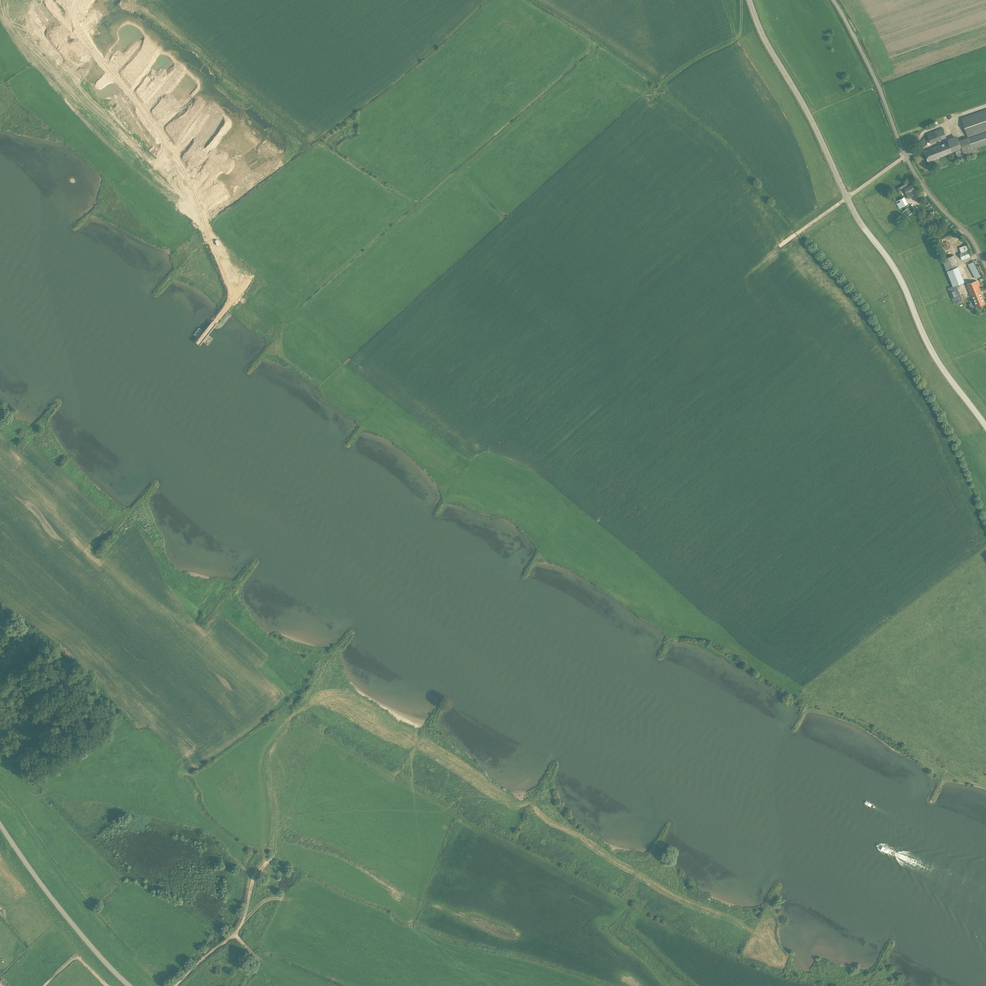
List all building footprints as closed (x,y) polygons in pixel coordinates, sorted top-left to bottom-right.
[(961,118),(968,137),(974,153),(978,152),(977,148),(985,145),(985,109),(961,118)] [(947,137),(943,128),(927,134),(931,143),(947,137)] [(935,147),(925,151),(929,161),(939,157),(939,158),(955,151),(958,159),(965,156),(959,140),(958,138),(935,147)] [(907,183),(898,188),(899,191),(903,190),(905,193),(906,192),(909,197),(916,193),(912,185),(909,186),(907,183)] [(904,198),(896,202),(899,208),(907,204),(904,198)] [(912,213),(908,208),(903,212),(907,217),(912,213)] [(968,249),(966,245),(959,248),(961,252),(960,253),(962,260),(971,256),(968,249)] [(963,300),(960,293),(959,290),(957,285),(964,282),(958,266),(954,255),(942,260),(948,273),(953,286),(948,288),(954,304),(963,300)] [(969,264),(975,276),(980,273),(973,262),(969,264)] [(977,280),(972,282),(981,305),(985,303),(981,292),(977,280)] [(972,297),(976,307),(981,305),(972,282),(966,285),(971,297),(972,297)]
